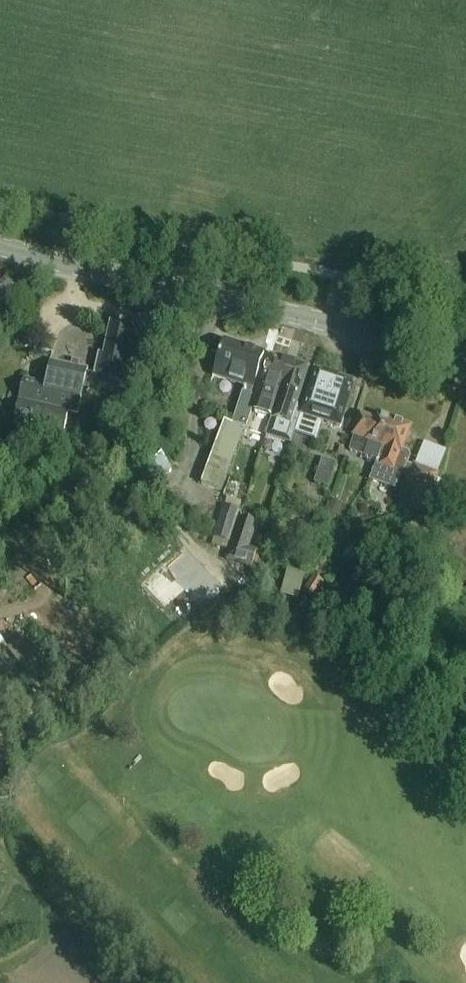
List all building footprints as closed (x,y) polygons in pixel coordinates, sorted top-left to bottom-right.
[(129,343),(132,328),(111,323),(103,355),(98,354),(93,377),(86,375),(87,369),(80,367),(81,362),(72,360),(70,366),(51,361),(46,385),(23,380),(14,424),(63,435),(68,412),(77,414),(83,389),(90,391),(93,383),(106,386),(108,379),(126,383),(135,344),(129,343)] [(225,422),(201,484),(220,491),(241,433),(244,433),(255,398),(250,397),(264,355),(224,343),(213,376),(244,386),(233,425),(225,422)] [(289,363),(269,357),(259,390),(261,391),(255,413),(271,418),(289,363)] [(291,444),(295,433),(303,409),(300,408),(312,371),(289,363),(271,418),(266,436),(291,444)] [(334,378),(314,372),(303,409),(295,433),(315,439),(321,420),(341,426),(344,416),(354,384),(334,378)] [(348,451),(376,461),(391,422),(377,416),(375,421),(359,416),(353,436),(348,451)] [(406,466),(409,459),(407,454),(401,452),(409,428),(391,422),(376,461),(369,481),(394,490),(401,475),(409,479),(407,484),(416,486),(410,509),(427,513),(437,476),(414,466),(413,469),(406,466)] [(150,490),(173,471),(153,447),(130,466),(150,490)] [(329,488),(336,464),(322,460),(315,484),(329,488)] [(328,513),(327,517),(334,520),(336,516),(337,517),(341,508),(331,504),(328,512),(328,513)] [(231,546),(234,539),(241,515),(223,509),(215,532),(212,540),(231,546)] [(250,569),(256,552),(248,550),(256,526),(240,521),(227,561),(250,569)] [(315,579),(301,599),(311,606),(325,586),(315,579)] [(22,636),(7,650),(31,679),(36,675),(43,684),(55,675),(22,636)]
